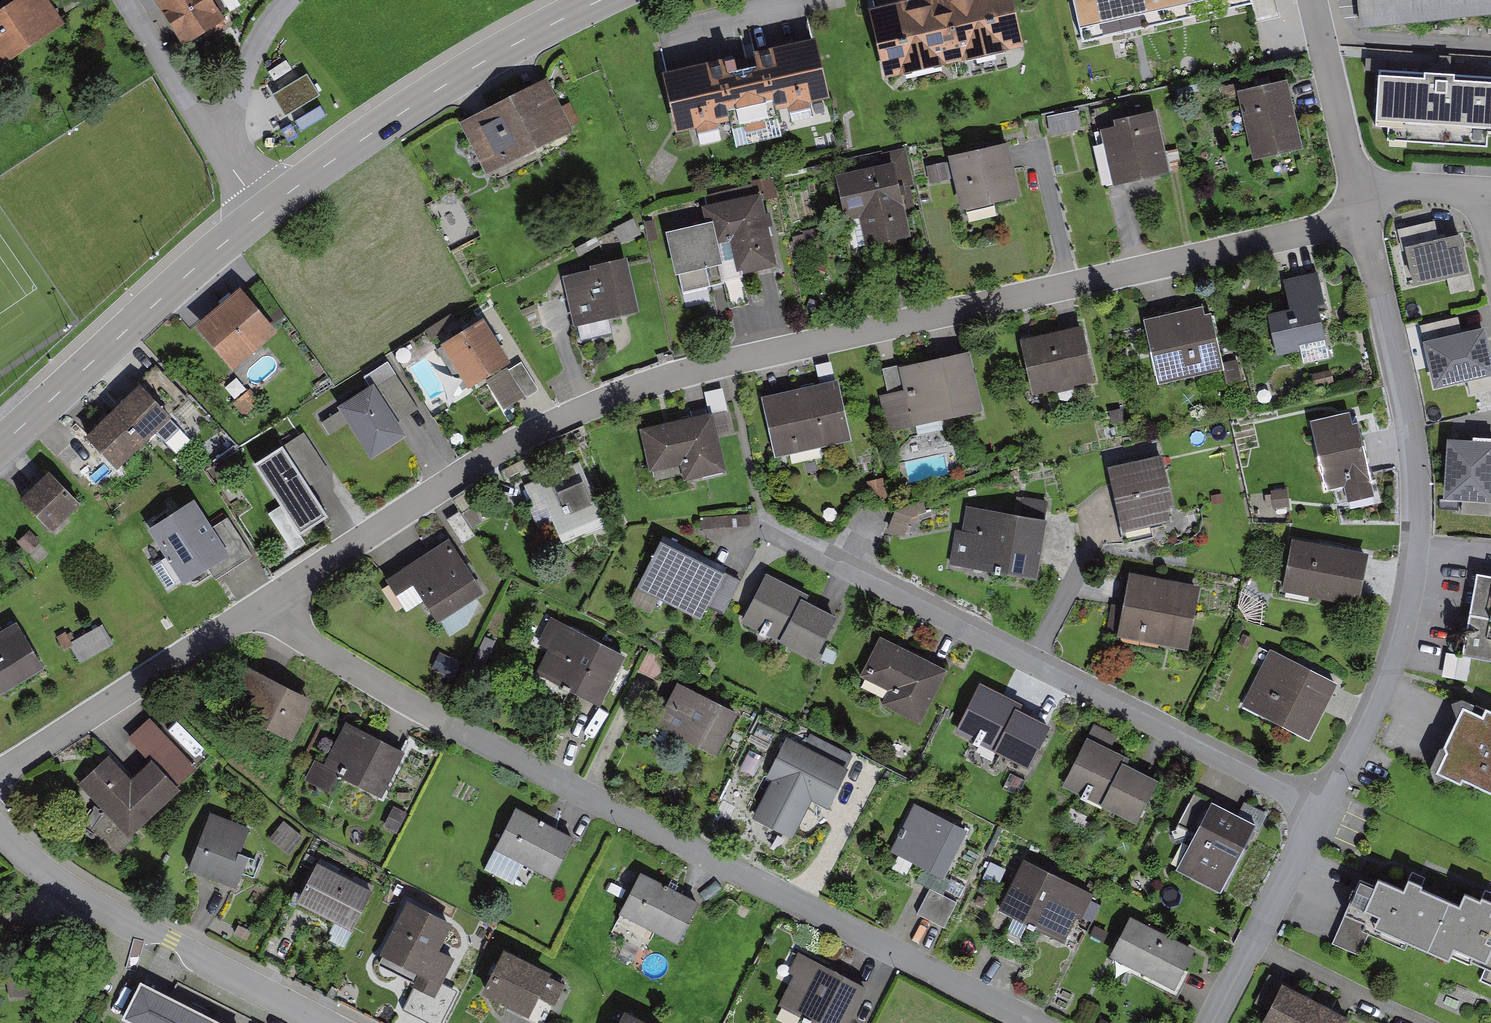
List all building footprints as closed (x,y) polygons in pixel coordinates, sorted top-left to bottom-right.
[(45,0),(24,0),(0,16),(0,66),(62,26),(45,0)] [(189,43),(223,22),(209,0),(161,0),(189,43)] [(1013,0),(890,0),(875,3),(890,68),(1022,39),(1013,0)] [(1083,35),(1238,0),(1075,0),(1083,35)] [(1368,17),(1490,9),(1490,0),(1367,0),(1368,17)] [(829,91),(815,35),(668,71),(682,127),(829,91)] [(1379,68),(1375,126),(1389,127),(1388,140),(1488,146),(1489,134),(1490,134),(1490,75),(1379,68)] [(286,117),(320,96),(306,74),(272,95),(286,117)] [(1302,138),(1289,77),(1248,86),(1261,146),(1302,138)] [(573,130),(547,79),(479,113),(460,122),(486,174),(573,130)] [(1171,164),(1159,109),(1110,120),(1123,176),(1171,164)] [(1023,191),(1010,140),(958,153),(970,204),(1023,191)] [(856,212),(870,209),(875,234),(916,225),(900,159),(860,168),(861,171),(847,174),(856,212)] [(760,186),(725,196),(747,268),(782,258),(760,186)] [(713,219),(671,230),(682,273),(724,263),(713,219)] [(1434,220),(1399,228),(1403,247),(1407,248),(1414,279),(1446,272),(1450,291),(1473,286),(1461,230),(1442,234),(1437,235),(1435,228),(1434,220)] [(624,257),(564,275),(578,319),(637,301),(624,257)] [(1322,272),(1291,277),(1296,306),(1276,310),(1283,348),(1323,341),(1318,314),(1330,312),(1322,272)] [(277,325),(239,285),(202,321),(240,361),(277,325)] [(1209,308),(1153,319),(1164,376),(1219,366),(1209,308)] [(1419,324),(1433,384),(1467,376),(1490,371),(1490,351),(1484,322),(1466,327),(1460,328),(1459,321),(1457,314),(1419,324)] [(489,316),(443,344),(471,389),(517,361),(489,316)] [(1083,328),(1029,338),(1039,390),(1092,380),(1083,328)] [(975,351),(892,369),(904,423),(987,404),(975,351)] [(1467,376),(1471,391),(1490,386),(1490,371),(1467,376)] [(376,379),(343,401),(378,453),(411,430),(376,379)] [(837,383),(771,398),(783,449),(849,433),(837,383)] [(171,418),(140,386),(95,428),(86,437),(118,469),(171,418)] [(1350,409),(1310,417),(1325,488),(1344,484),(1347,500),(1373,494),(1366,459),(1357,418),(1357,415),(1351,417),(1350,409)] [(655,425),(662,464),(684,460),(687,474),(727,467),(718,414),(655,425)] [(307,428),(258,463),(286,501),(272,511),(296,545),(309,536),(305,530),(332,511),(314,486),(337,470),(307,428)] [(1446,434),(1443,494),(1463,495),(1462,512),(1490,513),(1490,436),(1470,435),(1446,434)] [(1163,454),(1108,467),(1116,497),(1120,518),(1123,529),(1170,518),(1166,505),(1174,503),(1163,454)] [(586,462),(545,479),(570,537),(610,520),(586,462)] [(80,505),(48,471),(34,485),(20,498),(52,531),(80,505)] [(884,478),(867,480),(870,498),(887,495),(884,478)] [(190,495),(150,524),(190,577),(230,547),(190,495)] [(911,514),(926,509),(923,499),(896,509),(888,527),(903,534),(911,514)] [(1043,518),(968,506),(964,530),(957,529),(952,564),(1034,577),(1039,546),(1043,518)] [(30,532),(19,543),(29,552),(39,542),(30,532)] [(485,590),(449,536),(392,574),(412,603),(430,591),(447,616),(485,590)] [(702,557),(662,537),(630,600),(650,610),(658,594),(701,616),(706,605),(723,613),(742,577),(714,563),(702,557)] [(1342,550),(1293,541),(1285,584),(1358,598),(1363,572),(1366,554),(1342,550)] [(1197,581),(1131,569),(1127,591),(1119,632),(1185,644),(1197,581)] [(1479,570),(1473,597),(1462,650),(1490,656),(1490,572),(1479,570)] [(791,584),(769,573),(746,620),(815,654),(836,612),(825,607),(805,597),(807,592),(791,584)] [(629,649),(569,619),(544,670),(604,700),(629,649)] [(15,623),(0,634),(0,673),(11,688),(45,663),(15,623)] [(115,642),(104,624),(77,641),(89,659),(115,642)] [(914,650),(880,632),(859,673),(889,688),(883,700),(919,718),(946,666),(935,660),(914,650)] [(1470,656),(1447,651),(1442,674),(1464,679),(1470,656)] [(1280,656),(1271,652),(1245,705),(1308,736),(1329,694),(1334,683),(1280,656)] [(321,696),(254,662),(236,699),(303,732),(321,696)] [(745,710),(683,680),(664,718),(725,748),(745,710)] [(1013,697),(980,680),(956,728),(1029,765),(1050,723),(1039,717),(1020,707),(1023,701),(1013,697)] [(1464,698),(1452,722),(1432,764),(1490,792),(1490,712),(1464,698)] [(198,765),(150,714),(139,724),(127,735),(149,758),(140,766),(131,775),(110,752),(80,780),(127,830),(198,765)] [(406,750),(352,723),(331,765),(385,792),(406,750)] [(1116,734),(1095,724),(1065,782),(1135,818),(1156,777),(1145,771),(1126,761),(1128,756),(1119,751),(1110,746),(1116,734)] [(801,830),(818,795),(836,804),(854,768),(792,737),(774,773),(782,777),(765,812),(801,830)] [(1213,803),(1194,793),(1180,819),(1197,828),(1177,866),(1222,889),(1254,829),(1258,831),(1268,812),(1243,800),(1236,815),(1229,811),(1213,803)] [(579,835),(520,806),(498,850),(556,880),(579,835)] [(975,833),(921,806),(902,843),(957,870),(975,833)] [(249,826),(211,812),(190,868),(201,872),(223,880),(236,885),(241,873),(254,877),(261,859),(239,851),(249,826)] [(303,835),(284,819),(270,836),(289,852),(303,835)] [(1098,887),(1033,855),(1011,899),(1076,932),(1098,887)] [(372,887),(318,859),(297,900),(307,905),(352,927),(372,887)] [(703,898),(647,871),(628,909),(684,936),(703,898)] [(1331,944),(1358,955),(1368,933),(1403,948),(1407,938),(1449,956),(1452,948),(1489,964),(1482,980),(1490,984),(1490,900),(1470,891),(1465,902),(1408,878),(1405,885),(1382,875),(1377,885),(1360,878),(1331,944)] [(956,901),(930,888),(918,912),(931,919),(944,925),(956,901)] [(451,919),(409,898),(381,953),(418,972),(412,983),(422,988),(435,994),(454,956),(437,947),(451,919)] [(1193,951),(1133,919),(1111,961),(1176,994),(1182,982),(1188,970),(1184,968),(1193,951)] [(507,949),(485,991),(506,1002),(504,1007),(523,1017),(536,1022),(543,1022),(563,984),(546,976),(549,970),(507,949)] [(811,951),(785,1003),(825,1022),(853,1022),(874,982),(811,951)] [(34,967),(5,972),(10,997),(54,989),(50,964),(34,967)] [(1268,1009),(1282,982),(1276,979),(1269,976),(1256,1002),(1268,1009)] [(141,977),(122,1014),(140,1022),(231,1022),(163,989),(141,977)] [(1282,982),(1268,1009),(1262,1021),(1266,1022),(1342,1022),(1346,1015),(1339,1012),(1322,1003),(1310,997),(1292,987),(1282,982)] [(627,1011),(621,1022),(649,1022),(627,1011)]
